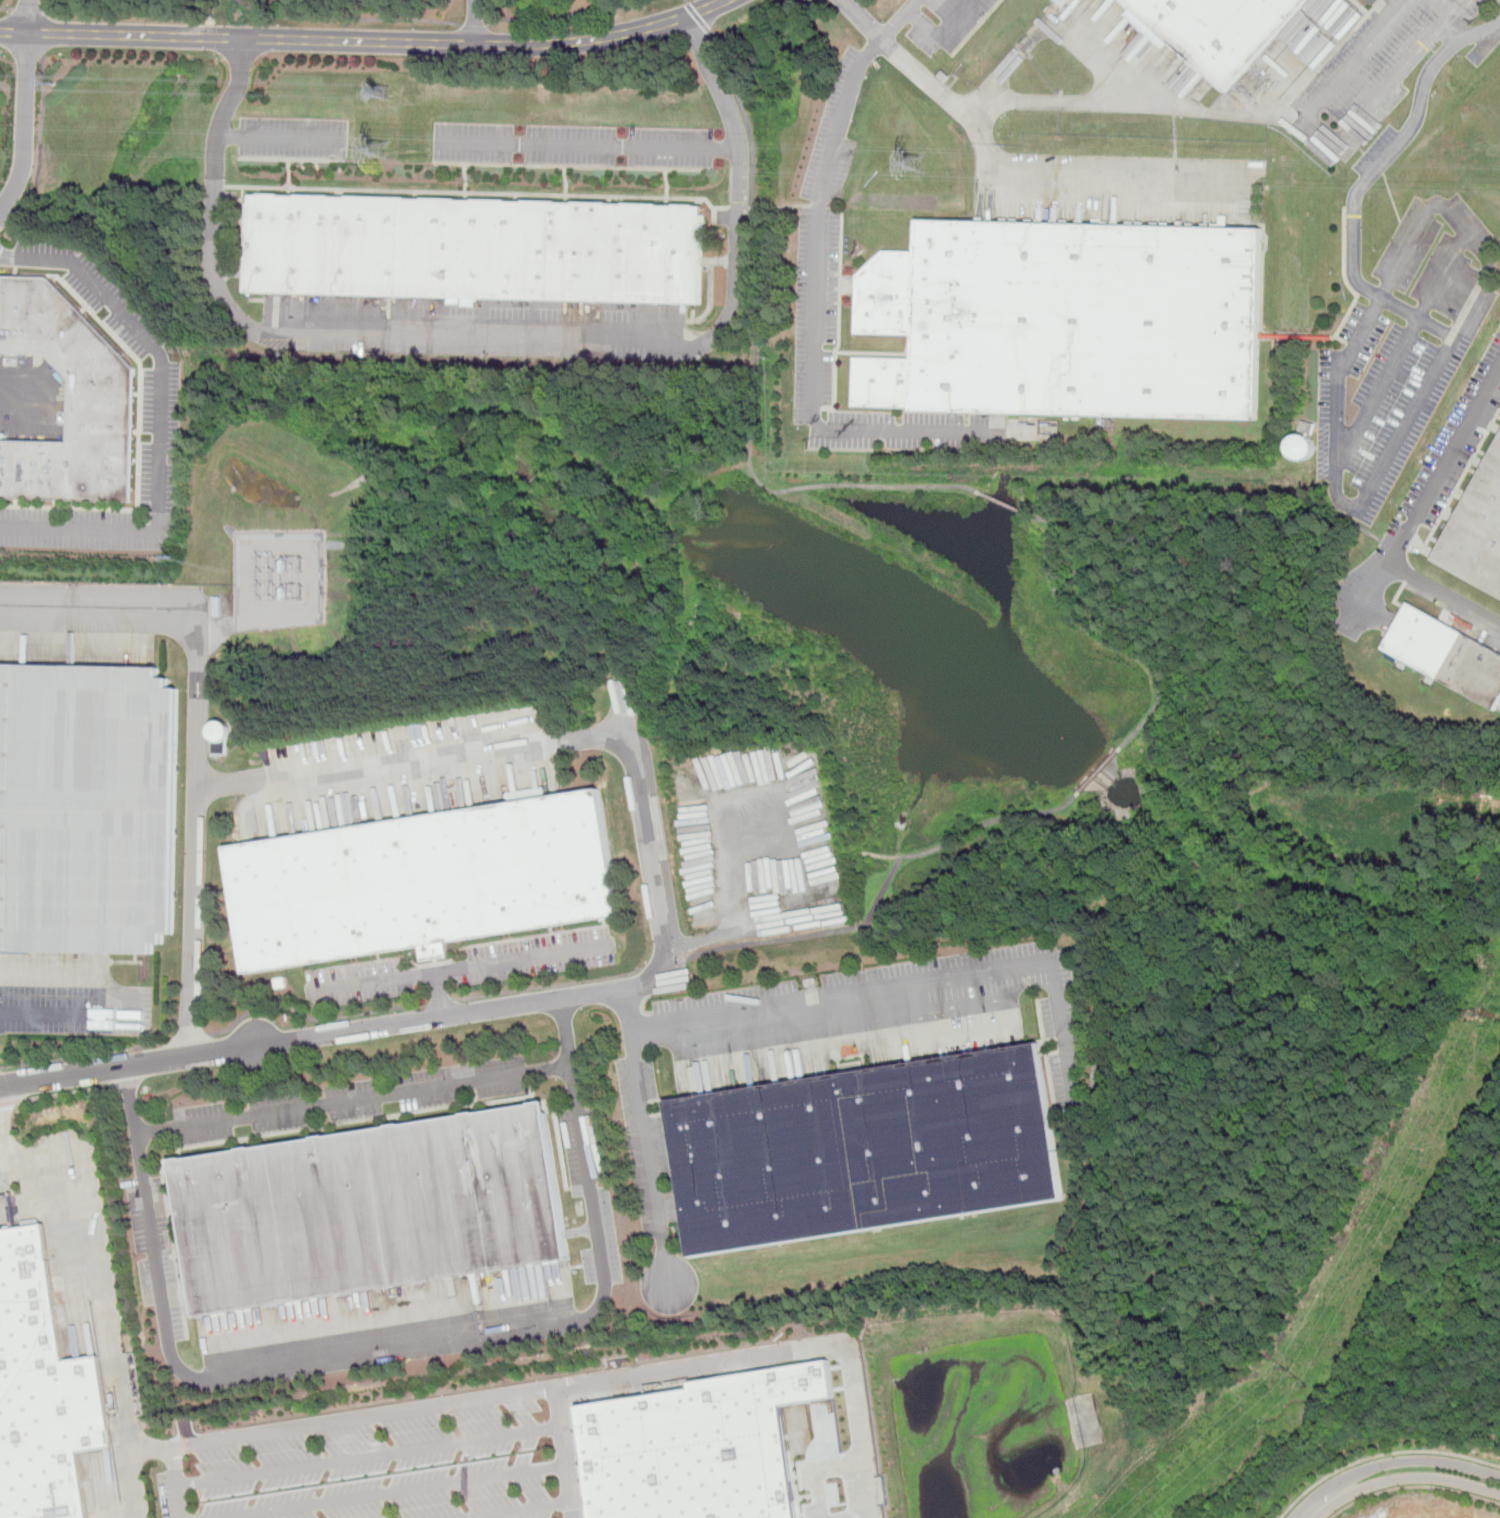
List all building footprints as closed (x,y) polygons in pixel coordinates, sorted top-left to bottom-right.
[(1308,0),(1117,0),(1225,93),(1308,0)] [(251,193),(247,292),(705,304),(706,205),(251,193)] [(908,411),(1257,419),(1263,227),(974,221),(913,219),(912,252),(882,250),(855,277),(852,334),(910,335),(908,411)] [(133,503),(136,369),(50,277),(0,277),(0,352),(45,354),(70,379),(69,442),(0,440),(0,499),(133,503)] [(1291,436),(1291,459),(1314,460),(1315,437),(1291,436)] [(1499,597),(1499,436),(1432,560),(1499,597)] [(1496,709),(1499,702),(1499,651),(1408,601),(1382,647),(1496,709)] [(155,955),(155,945),(163,945),(164,933),(175,933),(180,688),(170,689),(169,677),(159,677),(159,667),(0,664),(0,952),(155,955)] [(226,848),(245,974),(619,916),(600,789),(226,848)] [(666,1101),(690,1257),(1063,1199),(1039,1043),(666,1101)] [(175,1162),(200,1316),(573,1260),(550,1101),(175,1162)] [(77,1451),(87,1517),(0,1517),(0,1232),(44,1226),(64,1363),(96,1359),(109,1446),(77,1451)] [(590,1517),(797,1517),(779,1406),(832,1397),(827,1359),(686,1382),(687,1388),(573,1406),(590,1517)]
